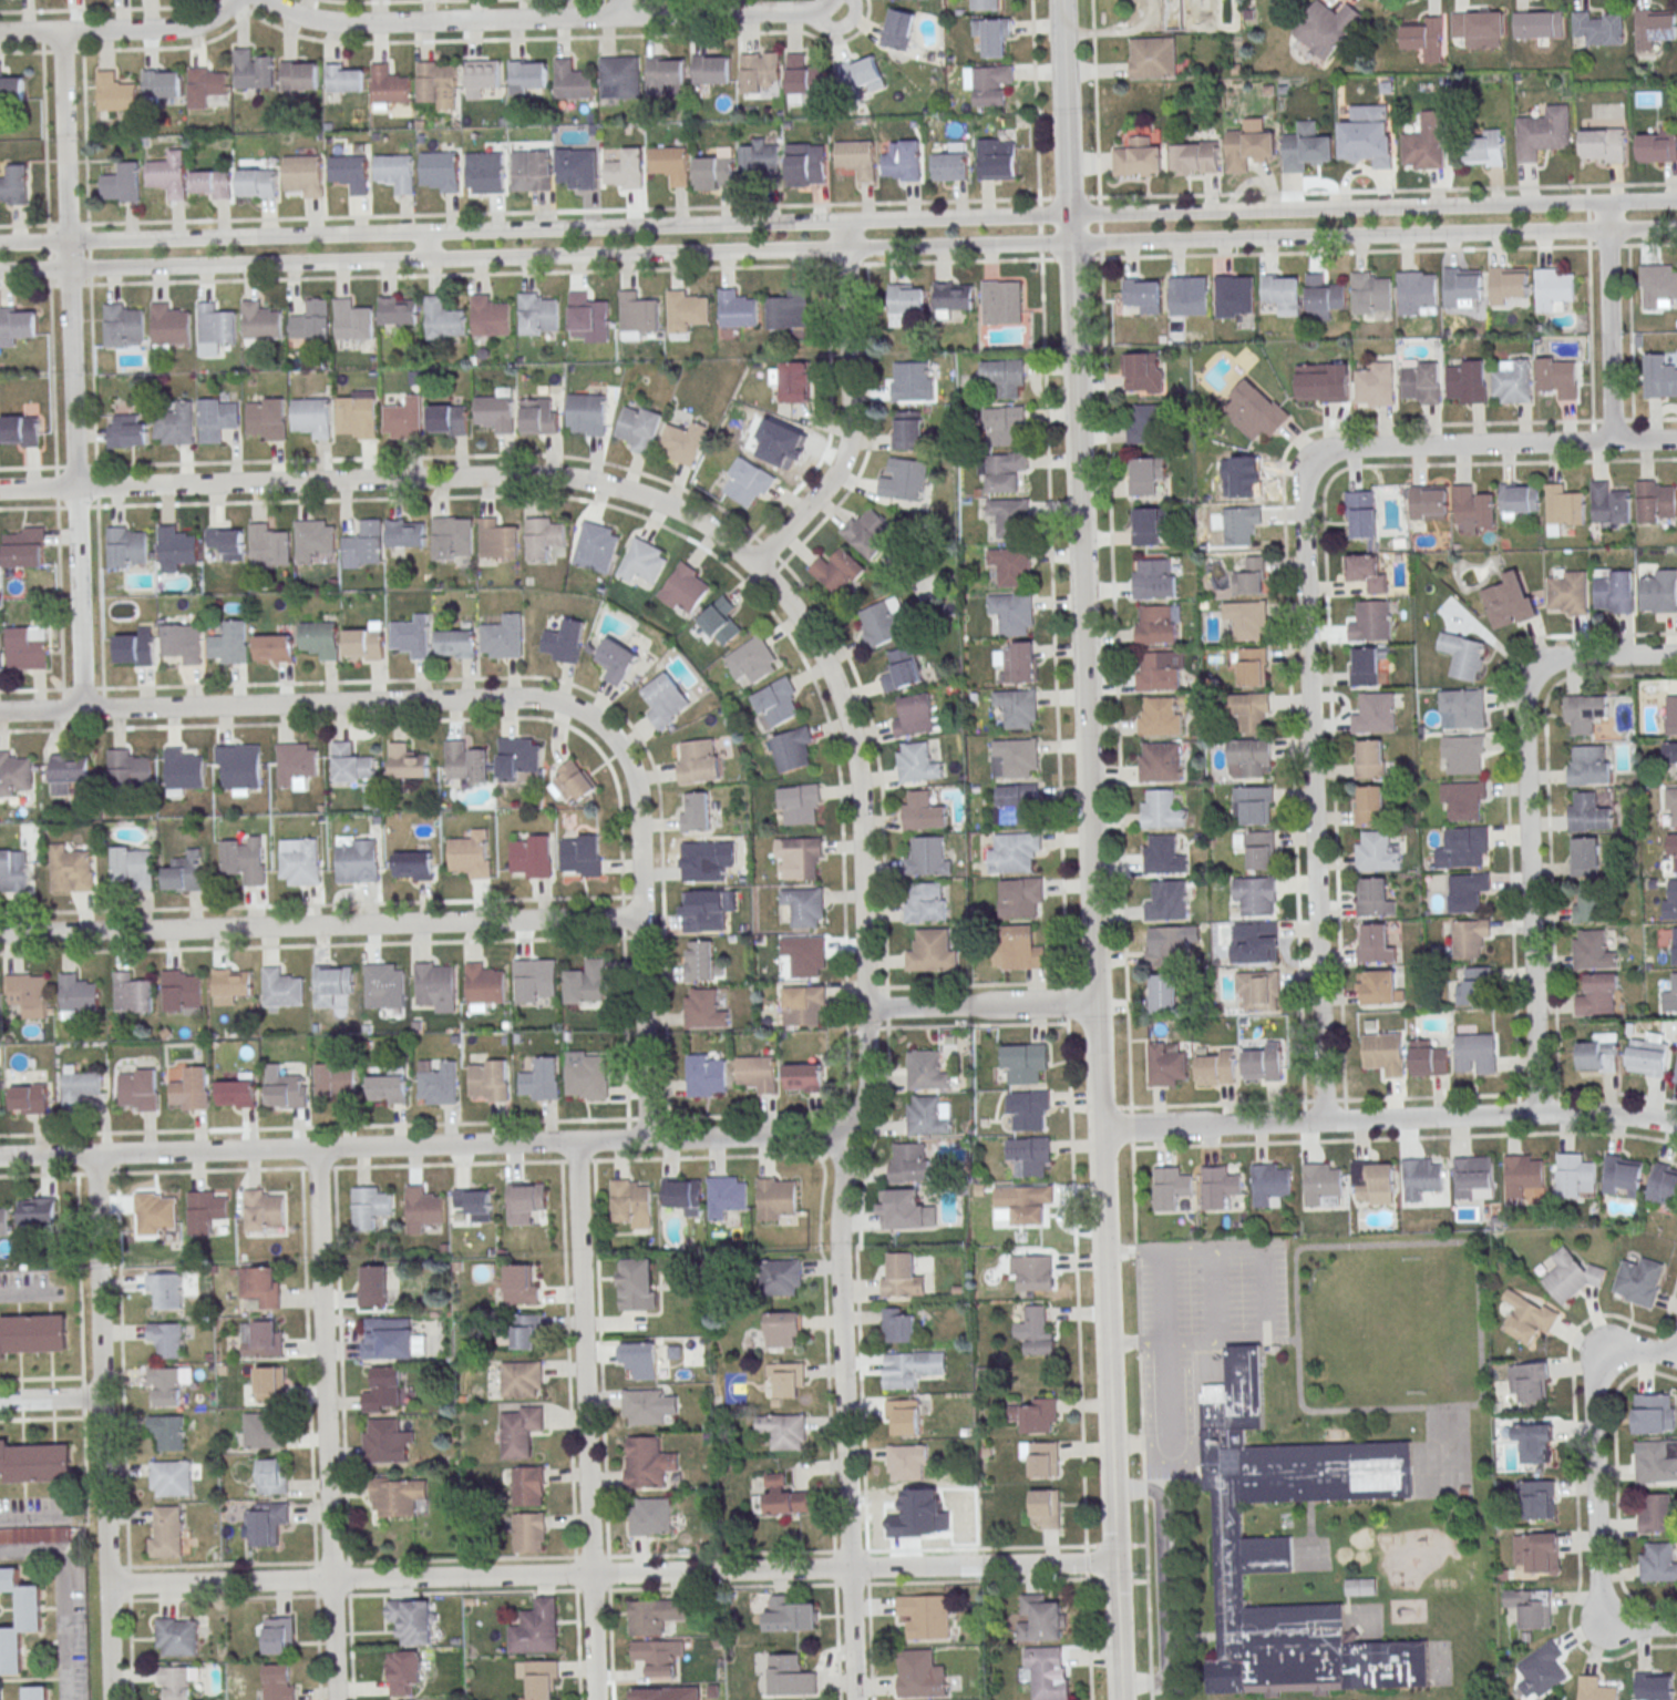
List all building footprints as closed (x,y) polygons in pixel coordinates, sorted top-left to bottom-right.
[(971,11),(971,0),(997,0),(998,10),(971,11)] [(1179,31),(1177,0),(1209,0),(1210,9),(1201,9),(1201,30),(1179,31)] [(1365,15),(1347,2),(1340,12),(1324,0),(1314,0),(1289,33),(1329,63),(1365,15)] [(907,52),(916,14),(891,8),(882,45),(907,52)] [(1513,12),(1562,11),(1563,37),(1514,38),(1513,12)] [(1573,12),(1591,11),(1591,19),(1604,19),(1604,14),(1623,13),(1624,44),(1586,45),(1586,37),(1574,37),(1573,12)] [(1657,50),(1657,38),(1676,38),(1676,11),(1636,11),(1636,50),(1657,50)] [(1451,13),(1503,12),(1504,37),(1501,37),(1502,47),(1465,48),(1465,37),(1452,38),(1451,13)] [(1402,50),(1418,50),(1418,62),(1443,62),(1443,17),(1423,17),(1423,27),(1402,27),(1402,50)] [(973,20),(1010,19),(1010,35),(1005,37),(1006,57),(985,58),(984,35),(973,37),(973,20)] [(1130,38),(1175,37),(1176,76),(1132,78),(1130,38)] [(234,89),(274,89),(274,58),(257,58),(257,48),(234,48),(234,89)] [(742,53),(742,93),(768,93),(768,83),(780,83),(780,53),(742,53)] [(789,103),(802,103),(802,93),(826,93),(825,66),(809,67),(809,54),(788,54),(789,103)] [(731,84),(731,55),(693,55),(693,84),(731,84)] [(883,88),(877,56),(840,63),(847,95),(883,88)] [(640,99),(640,57),(601,57),(601,99),(640,99)] [(685,57),(647,57),(647,93),(685,93),(685,57)] [(592,99),(592,71),(575,71),(575,58),(555,58),(555,99),(592,99)] [(467,99),(483,99),(483,88),(501,88),(501,60),(467,60),(467,99)] [(509,61),(510,95),(547,95),(547,61),(509,61)] [(280,62),(280,93),(319,93),(319,62),(280,62)] [(455,62),(418,62),(418,108),(455,108),(455,62)] [(390,64),(372,64),(372,106),(410,106),(410,75),(390,75),(390,64)] [(327,92),(365,92),(365,65),(327,65),(327,92)] [(965,67),(965,92),(976,92),(976,106),(1003,105),(1003,86),(1013,86),(1013,66),(965,67)] [(188,108),(213,108),(213,98),(225,98),(225,67),(188,67),(188,108)] [(143,98),(181,98),(181,69),(143,69),(143,98)] [(135,110),(135,82),(119,82),(119,71),(98,71),(98,110),(135,110)] [(24,101),(25,74),(0,73),(0,100),(24,101)] [(1340,122),(1340,158),(1374,157),(1374,168),(1393,168),(1392,134),(1389,134),(1388,105),(1350,105),(1351,122),(1340,122)] [(1516,117),(1517,162),(1539,162),(1539,150),(1571,149),(1570,105),(1546,105),(1546,116),(1516,117)] [(1401,134),(1402,165),(1414,165),(1414,168),(1444,168),(1443,110),(1420,111),(1420,133),(1401,134)] [(1283,134),(1284,173),(1306,173),(1305,161),(1313,161),(1313,165),(1325,165),(1325,161),(1334,161),(1334,136),(1317,136),(1316,120),(1297,121),(1297,133),(1283,134)] [(1467,167),(1504,166),(1503,129),(1478,130),(1479,141),(1466,142),(1467,167)] [(1627,163),(1627,129),(1581,129),(1581,163),(1627,163)] [(1225,130),(1226,173),(1247,173),(1247,157),(1254,157),(1254,163),(1267,162),(1266,156),(1276,156),(1276,132),(1245,133),(1245,130),(1225,130)] [(1638,130),(1638,162),(1676,162),(1676,130),(1638,130)] [(1162,147),(1152,147),(1151,136),(1126,136),(1126,148),(1113,149),(1114,176),(1163,176),(1162,147)] [(742,146),(742,176),(779,176),(779,145),(767,145),(767,138),(752,138),(752,146),(742,146)] [(979,138),(979,180),(1016,180),(1016,138),(979,138)] [(883,140),(883,181),(920,181),(920,140),(883,140)] [(835,142),(873,141),(874,182),(857,183),(857,168),(846,168),(846,166),(836,166),(835,142)] [(1172,174),(1219,174),(1219,142),(1172,142),(1172,174)] [(788,186),(825,186),(825,143),(788,143),(788,186)] [(934,181),(966,181),(966,143),(945,143),(945,154),(934,154),(934,181)] [(649,147),(686,146),(688,186),(671,186),(671,175),(666,175),(666,173),(650,173),(649,147)] [(623,149),(640,147),(641,188),(624,190),(624,186),(616,186),(616,183),(606,183),(605,162),(624,162),(623,149)] [(145,161),(167,160),(167,150),(184,150),(185,199),(167,201),(167,188),(162,188),(162,185),(146,185),(145,161)] [(512,151),(549,151),(551,191),(519,191),(519,185),(513,185),(512,151)] [(557,151),(595,151),(595,190),(580,191),(579,176),(573,177),(573,185),(558,185),(557,151)] [(420,153),(457,152),(459,193),(442,194),(442,186),(432,186),(432,185),(421,185),(420,153)] [(466,153),(503,153),(504,193),(473,193),(473,187),(466,187),(466,153)] [(329,155),(366,154),(367,195),(351,196),(351,183),(340,184),(340,182),(329,182),(329,155)] [(374,155),(412,154),(413,195),(397,195),(397,183),(387,183),(387,181),(375,182),(374,155)] [(284,156),(320,155),(321,187),(323,187),(325,197),(306,197),(306,190),(285,191),(284,156)] [(696,157),(696,190),(734,190),(734,157),(696,157)] [(99,175),(119,174),(119,162),(138,162),(140,202),(120,203),(120,198),(100,199),(99,175)] [(28,204),(28,164),(6,164),(6,177),(0,177),(0,204),(28,204)] [(191,171),(230,170),(230,198),(213,198),(213,193),(192,193),(191,171)] [(237,171),(277,170),(277,197),(259,197),(259,192),(238,193),(237,171)] [(1641,310),(1662,310),(1662,298),(1676,298),(1676,264),(1641,265),(1641,310)] [(1490,266),(1491,306),(1520,305),(1520,297),(1530,296),(1530,268),(1506,269),(1506,266),(1490,266)] [(1444,268),(1444,307),(1473,307),(1473,298),(1484,298),(1483,270),(1461,270),(1461,268),(1444,268)] [(1535,269),(1536,311),(1565,311),(1565,300),(1575,300),(1575,272),(1556,272),(1556,269),(1535,269)] [(1351,273),(1352,315),(1374,314),(1374,310),(1391,309),(1390,278),(1375,278),(1375,275),(1372,275),(1372,272),(1351,273)] [(1398,273),(1399,316),(1437,315),(1437,304),(1438,304),(1438,275),(1423,275),(1423,273),(1398,273)] [(1307,274),(1307,310),(1309,310),(1309,321),(1331,320),(1331,309),(1346,308),(1346,284),(1324,284),(1324,274),(1307,274)] [(1215,275),(1216,318),(1237,318),(1237,313),(1253,313),(1253,283),(1234,283),(1234,275),(1215,275)] [(1262,275),(1262,301),(1278,301),(1278,316),(1300,316),(1299,277),(1277,277),(1277,275),(1262,275)] [(1171,277),(1171,315),(1208,315),(1207,288),(1197,288),(1197,285),(1186,285),(1186,277),(1171,277)] [(1123,278),(1124,305),(1136,305),(1138,306),(1141,306),(1141,314),(1161,314),(1161,281),(1140,281),(1140,278),(1123,278)] [(1022,324),(1022,281),(982,281),(982,324),(1022,324)] [(973,311),(973,283),(935,283),(935,311),(973,311)] [(924,284),(889,284),(889,326),(902,326),(902,315),(924,315),(924,284)] [(719,289),(720,327),(758,326),(758,298),(748,298),(748,296),(737,296),(737,288),(719,289)] [(807,329),(807,288),(788,289),(788,297),(768,298),(768,329),(807,329)] [(668,289),(669,334),(670,334),(670,339),(689,339),(689,324),(709,324),(709,297),(686,297),(686,289),(668,289)] [(621,290),(621,340),(640,340),(640,331),(658,330),(658,300),(638,300),(638,290),(621,290)] [(569,291),(570,342),(589,341),(589,332),(607,332),(607,301),(587,301),(587,291),(569,291)] [(519,293),(519,336),(542,335),(542,331),(558,330),(557,299),(543,299),(543,297),(538,297),(538,293),(519,293)] [(473,295),(473,336),(511,335),(511,303),(495,304),(495,300),(488,300),(488,295),(473,295)] [(380,296),(380,324),(419,324),(419,304),(397,304),(397,296),(380,296)] [(425,296),(426,336),(465,335),(464,310),(447,310),(447,308),(444,308),(444,296),(425,296)] [(290,342),(329,342),(330,298),(306,298),(306,312),(290,312),(290,342)] [(335,299),(336,338),(373,338),(373,308),(352,308),(352,298),(335,299)] [(243,300),(244,340),(281,339),(281,309),(260,309),(260,300),(243,300)] [(104,303),(103,347),(144,348),(144,313),(132,313),(132,303),(104,303)] [(151,303),(152,344),(191,342),(189,311),(179,311),(179,309),(168,309),(168,303),(151,303)] [(198,303),(198,342),(237,341),(236,311),(216,311),(215,303),(198,303)] [(24,346),(24,337),(37,337),(37,307),(0,307),(0,346),(24,346)] [(1126,392),(1163,392),(1163,353),(1126,353),(1126,392)] [(1670,398),(1670,388),(1676,388),(1676,364),(1668,364),(1668,353),(1644,354),(1644,398),(1670,398)] [(1448,366),(1448,398),(1460,398),(1460,401),(1486,401),(1485,357),(1464,358),(1464,366),(1448,366)] [(1557,401),(1577,401),(1577,358),(1536,358),(1536,390),(1557,390),(1557,401)] [(1024,398),(1024,360),(981,360),(981,385),(993,385),(993,398),(1024,398)] [(1492,371),(1493,398),(1501,398),(1501,402),(1531,401),(1530,360),(1501,361),(1501,370),(1492,371)] [(1355,370),(1356,402),(1368,402),(1368,406),(1393,406),(1393,361),(1372,362),(1372,370),(1355,370)] [(1401,367),(1402,399),(1414,398),(1414,402),(1421,401),(1421,404),(1440,404),(1439,361),(1418,361),(1418,366),(1401,367)] [(780,402),(810,402),(810,362),(780,362),(780,402)] [(892,401),(933,401),(933,362),(892,362),(892,401)] [(1298,365),(1298,402),(1341,402),(1341,374),(1329,374),(1329,365),(1298,365)] [(1262,432),(1270,440),(1292,415),(1249,376),(1227,400),(1233,405),(1224,414),(1254,442),(1262,432)] [(569,393),(606,395),(605,437),(588,436),(588,429),(576,429),(576,427),(568,427),(569,393)] [(399,395),(399,407),(383,407),(383,438),(421,438),(421,395),(399,395)] [(475,397),(512,396),(513,432),(498,433),(497,427),(486,427),(486,426),(476,426),(475,397)] [(337,398),(374,397),(374,438),(359,438),(359,430),(348,431),(348,429),(337,430),(337,398)] [(291,399),(329,398),(330,439),(313,439),(313,432),(302,432),(302,430),(292,431),(291,399)] [(198,399),(200,442),(222,441),(222,428),(238,428),(237,402),(220,402),(220,399),(198,399)] [(246,400),(284,399),(284,440),(268,440),(268,433),(257,433),(257,431),(246,432),(246,400)] [(558,434),(558,399),(522,399),(522,434),(558,434)] [(193,443),(191,401),(178,401),(178,412),(154,413),(155,444),(193,443)] [(1131,443),(1164,443),(1165,405),(1131,404),(1131,443)] [(467,405),(429,405),(429,435),(467,435),(467,405)] [(662,414),(648,455),(631,449),(634,443),(614,437),(625,406),(641,411),(642,407),(662,414)] [(984,445),(1026,445),(1026,406),(984,406),(984,445)] [(892,412),(892,449),(922,449),(922,412),(892,412)] [(108,447),(146,447),(146,415),(108,415),(108,447)] [(2,417),(38,416),(39,447),(22,447),(22,444),(3,444),(2,417)] [(765,416),(809,434),(801,453),(796,451),(793,457),(791,455),(785,469),(753,454),(760,440),(755,438),(765,416)] [(706,426),(692,467),(665,458),(667,451),(659,449),(668,424),(689,431),(692,421),(706,426)] [(986,453),(986,492),(1017,493),(1017,472),(1027,473),(1027,454),(986,453)] [(740,455),(728,474),(731,477),(722,490),(748,508),(757,495),(759,496),(762,491),(765,493),(775,479),(761,469),(761,470),(740,455)] [(928,462),(893,457),(891,476),(880,475),(877,497),(923,503),(928,462)] [(1130,495),(1155,495),(1155,483),(1165,483),(1165,459),(1130,459),(1130,495)] [(1224,497),(1259,497),(1259,459),(1235,459),(1235,472),(1224,472),(1224,497)] [(1636,478),(1637,518),(1676,518),(1676,487),(1655,487),(1655,477),(1636,478)] [(1589,482),(1591,523),(1629,522),(1628,491),(1608,491),(1607,482),(1589,482)] [(1501,515),(1539,515),(1539,483),(1501,483),(1501,515)] [(1545,484),(1546,525),(1585,524),(1585,493),(1564,493),(1564,483),(1545,484)] [(1495,526),(1495,494),(1476,494),(1476,485),(1455,485),(1455,527),(1495,526)] [(1448,487),(1411,487),(1411,520),(1448,520),(1448,487)] [(1347,492),(1347,538),(1367,538),(1367,550),(1377,550),(1377,492),(1347,492)] [(1030,537),(1029,499),(986,499),(986,516),(996,516),(996,538),(1030,537)] [(1251,545),(1251,532),(1262,532),(1262,507),(1224,507),(1224,545),(1251,545)] [(839,533),(871,560),(896,530),(871,509),(863,518),(856,513),(839,533)] [(1132,545),(1159,545),(1159,534),(1168,534),(1168,509),(1132,509),(1132,545)] [(433,561),(472,561),(472,517),(433,517),(433,561)] [(518,528),(502,528),(502,518),(480,518),(480,558),(518,558),(518,528)] [(527,518),(527,561),(551,561),(551,547),(565,547),(565,518),(527,518)] [(359,519),(359,533),(341,533),(341,566),(382,566),(382,519),(359,519)] [(296,521),(297,564),(315,564),(313,553),(336,552),(336,526),(326,526),(326,520),(296,521)] [(425,520),(386,520),(386,547),(425,547),(425,520)] [(584,521),(572,563),(587,569),(591,556),(611,563),(619,537),(611,535),(613,529),(584,521)] [(248,523),(249,570),(275,569),(275,565),(290,565),(289,532),(271,532),(271,530),(266,531),(266,523),(248,523)] [(158,526),(160,573),(178,573),(178,563),(198,562),(197,535),(187,535),(187,533),(176,533),(176,525),(158,526)] [(147,567),(147,527),(107,527),(107,567),(147,567)] [(44,528),(4,528),(4,547),(17,547),(18,567),(44,566),(44,528)] [(206,549),(220,549),(220,561),(244,561),(244,529),(206,529),(206,549)] [(636,536),(615,575),(630,583),(636,573),(654,583),(666,560),(659,556),(662,551),(636,536)] [(828,563),(821,556),(808,570),(840,598),(867,569),(842,547),(828,563)] [(1030,548),(987,548),(987,566),(998,566),(998,586),(1030,586),(1030,548)] [(1387,594),(1387,566),(1379,566),(1379,555),(1346,555),(1346,582),(1367,582),(1367,594),(1387,594)] [(1233,572),(1233,595),(1264,595),(1264,557),(1244,557),(1244,572),(1233,572)] [(1134,599),(1175,599),(1175,560),(1134,560),(1134,599)] [(682,561),(657,595),(673,608),(679,603),(690,613),(712,586),(695,575),(697,572),(682,561)] [(1495,632),(1539,618),(1523,568),(1499,575),(1502,586),(1482,592),(1495,632)] [(1594,569),(1594,613),(1634,613),(1634,569),(1594,569)] [(1657,571),(1676,570),(1676,612),(1643,613),(1642,578),(1657,577),(1657,571)] [(1564,572),(1587,571),(1588,615),(1568,616),(1568,613),(1562,613),(1562,610),(1550,610),(1549,578),(1564,578),(1564,572)] [(737,608),(724,594),(696,622),(723,649),(743,629),(729,616),(737,608)] [(871,649),(914,629),(898,594),(854,614),(871,649)] [(988,594),(988,616),(1000,616),(1000,635),(1033,635),(1033,594),(988,594)] [(1357,602),(1391,600),(1393,639),(1350,642),(1349,623),(1358,623),(1357,602)] [(1223,602),(1223,617),(1234,617),(1235,641),(1266,641),(1266,602),(1223,602)] [(1140,606),(1172,605),(1173,623),(1176,623),(1176,643),(1156,643),(1158,645),(1136,645),(1135,626),(1139,626),(1138,622),(1141,621),(1140,606)] [(390,622),(414,621),(414,613),(428,613),(429,658),(412,659),(412,651),(401,651),(401,648),(391,648),(390,622)] [(481,624),(504,624),(503,613),(519,613),(522,657),(491,658),(490,653),(482,653),(481,624)] [(585,621),(560,617),(559,629),(545,627),(541,658),(579,664),(585,621)] [(207,635),(224,635),(224,621),(245,619),(247,663),(222,664),(222,657),(208,657),(207,635)] [(299,623),(339,622),(340,659),(320,660),(320,653),(310,653),(310,649),(300,649),(299,623)] [(345,660),(383,660),(383,622),(370,622),(370,631),(345,631),(345,660)] [(161,624),(200,623),(202,664),(183,665),(183,655),(162,656),(161,624)] [(6,627),(7,668),(48,667),(47,626),(6,627)] [(116,636),(138,635),(138,627),(151,627),(151,635),(153,635),(154,666),(137,666),(137,662),(117,663),(116,636)] [(436,631),(436,658),(475,658),(475,631),(436,631)] [(1437,653),(1455,656),(1451,677),(1480,682),(1487,641),(1440,632),(1437,653)] [(723,657),(737,680),(748,673),(754,683),(781,667),(761,634),(723,657)] [(292,662),(292,635),(253,635),(253,662),(292,662)] [(607,665),(602,676),(623,686),(640,653),(607,637),(596,660),(607,665)] [(1008,660),(1008,683),(1035,683),(1035,642),(1004,643),(1005,660),(1008,660)] [(923,682),(913,646),(888,653),(892,671),(879,674),(884,693),(923,682)] [(1355,648),(1379,647),(1380,686),(1351,686),(1350,669),(1355,669),(1355,648)] [(1267,686),(1267,648),(1238,648),(1238,687),(1267,686)] [(1143,653),(1174,652),(1175,669),(1179,669),(1179,689),(1160,689),(1160,692),(1136,692),(1136,673),(1141,673),(1141,667),(1143,667),(1143,653)] [(659,732),(693,704),(666,670),(641,690),(655,709),(647,716),(659,732)] [(749,696),(788,676),(795,693),(792,694),(794,698),(792,699),(799,713),(772,727),(764,711),(759,715),(749,696)] [(992,692),(1036,689),(1037,720),(1031,720),(1031,728),(1005,729),(1004,707),(994,707),(992,692)] [(1485,729),(1485,689),(1440,689),(1440,714),(1453,714),(1453,729),(1485,729)] [(1667,692),(1667,735),(1676,735),(1676,692),(1667,692)] [(892,716),(895,737),(936,732),(931,693),(900,698),(902,714),(892,716)] [(1269,693),(1236,693),(1236,733),(1269,733),(1269,693)] [(1360,694),(1395,693),(1397,733),(1352,734),(1352,715),(1361,715),(1360,694)] [(1175,696),(1175,714),(1181,714),(1182,735),(1139,736),(1139,717),(1141,717),(1141,709),(1144,709),(1144,698),(1175,696)] [(1566,696),(1566,735),(1597,735),(1597,720),(1609,720),(1609,696),(1566,696)] [(779,774),(816,764),(806,727),(769,737),(779,774)] [(1443,738),(1485,737),(1485,754),(1482,754),(1482,775),(1449,776),(1448,758),(1443,759),(1443,738)] [(498,782),(518,782),(518,771),(541,771),(541,738),(498,738),(498,782)] [(720,780),(716,738),(673,743),(678,784),(720,780)] [(994,741),(1037,739),(1038,769),(1031,770),(1032,778),(1006,779),(1005,756),(994,757),(994,741)] [(487,782),(488,751),(467,751),(467,740),(446,740),(446,782),(487,782)] [(1229,740),(1229,778),(1271,778),(1270,740),(1229,740)] [(1359,741),(1383,740),(1385,778),(1356,779),(1355,762),(1360,762),(1359,741)] [(355,741),(333,742),(334,782),(374,781),(373,753),(355,753),(355,741)] [(1663,742),(1664,764),(1676,764),(1676,772),(1676,741),(1663,742)] [(430,777),(430,754),(412,754),(412,742),(390,742),(390,777),(430,777)] [(900,782),(943,778),(942,763),(930,764),(928,742),(896,744),(900,782)] [(276,790),(306,790),(306,777),(316,777),(316,743),(276,743),(276,790)] [(1180,743),(1181,780),(1140,782),(1139,756),(1143,755),(1142,744),(1180,743)] [(260,744),(214,744),(215,768),(225,768),(226,796),(250,796),(250,788),(260,788),(260,744)] [(1568,785),(1610,785),(1610,746),(1576,746),(1576,757),(1568,757),(1568,785)] [(165,748),(166,789),(204,788),(203,756),(194,757),(194,755),(183,755),(183,748),(165,748)] [(129,749),(107,749),(107,787),(151,787),(151,758),(129,758),(129,749)] [(14,796),(14,790),(33,790),(32,758),(14,759),(14,756),(10,756),(10,751),(0,751),(0,796),(14,796)] [(71,795),(71,782),(89,782),(89,755),(50,755),(50,795),(71,795)] [(578,802),(598,789),(578,758),(545,778),(560,803),(573,794),(578,802)] [(1441,784),(1486,782),(1488,799),(1482,800),(1482,821),(1451,821),(1450,802),(1442,803),(1441,784)] [(781,825),(820,823),(818,785),(779,787),(781,825)] [(1038,785),(994,785),(994,824),(1038,824),(1038,785)] [(1360,787),(1385,786),(1386,823),(1356,825),(1356,808),(1360,808),(1360,787)] [(1272,825),(1272,787),(1233,787),(1233,816),(1242,816),(1242,825),(1272,825)] [(1666,788),(1676,788),(1676,827),(1673,827),(1673,809),(1667,809),(1666,788)] [(1174,789),(1174,810),(1184,810),(1185,827),(1142,828),(1141,802),(1148,801),(1146,790),(1174,789)] [(1570,831),(1613,830),(1612,806),(1599,806),(1599,792),(1569,792),(1570,831)] [(709,830),(709,793),(681,793),(682,830),(709,830)] [(488,828),(490,860),(491,860),(492,879),(471,879),(471,873),(460,873),(459,871),(450,871),(449,839),(473,838),(472,829),(488,828)] [(1447,866),(1489,866),(1489,828),(1447,828),(1447,866)] [(1362,832),(1387,831),(1388,869),(1359,870),(1358,853),(1364,853),(1362,832)] [(1273,832),(1234,832),(1234,846),(1247,846),(1247,869),(1273,869),(1273,832)] [(995,834),(1041,833),(1041,850),(1035,851),(1036,858),(1032,858),(1032,872),(989,873),(988,849),(995,849),(995,834)] [(600,834),(603,877),(583,878),(583,874),(563,875),(560,841),(577,840),(577,836),(600,834)] [(1176,834),(1176,856),(1186,856),(1187,872),(1144,873),(1143,847),(1150,847),(1149,834),(1176,834)] [(1668,834),(1676,834),(1676,873),(1675,873),(1675,856),(1668,856),(1668,834)] [(261,836),(263,866),(265,866),(266,884),(245,885),(245,871),(241,871),(241,873),(224,874),(223,841),(240,840),(240,844),(249,844),(248,837),(261,836)] [(551,836),(553,878),(533,878),(533,874),(512,875),(511,842),(527,841),(527,837),(551,836)] [(903,875),(949,876),(950,837),(914,837),(914,851),(904,851),(903,875)] [(820,838),(780,839),(780,860),(792,860),(792,880),(821,880),(820,838)] [(1600,877),(1600,838),(1570,838),(1570,877),(1600,877)] [(377,839),(379,881),(359,882),(359,879),(338,879),(337,846),(353,844),(353,840),(377,839)] [(318,841),(320,883),(300,884),(300,881),(279,882),(278,848),(295,847),(295,842),(318,841)] [(713,842),(681,842),(681,882),(724,882),(724,864),(713,864),(713,842)] [(94,892),(95,853),(71,853),(71,844),(50,843),(50,892),(94,892)] [(111,880),(133,879),(133,890),(153,890),(153,846),(111,847),(111,880)] [(28,861),(15,861),(15,849),(0,849),(0,892),(28,892),(28,861)] [(164,891),(202,891),(202,849),(187,849),(187,860),(164,860),(164,891)] [(433,880),(432,853),(393,853),(393,881),(433,880)] [(1449,874),(1449,913),(1480,913),(1480,897),(1489,897),(1489,874),(1449,874)] [(1276,877),(1233,877),(1233,905),(1240,905),(1240,915),(1276,915),(1276,877)] [(1000,880),(1042,878),(1043,909),(1037,909),(1037,916),(1006,918),(1005,900),(1001,900),(1000,880)] [(1362,879),(1387,879),(1388,916),(1359,918),(1358,901),(1364,901),(1362,879)] [(1669,879),(1669,905),(1676,905),(1676,879),(1669,879)] [(1185,880),(1186,919),(1145,921),(1144,903),(1153,902),(1152,881),(1185,880)] [(904,922),(947,922),(947,882),(912,882),(912,893),(904,893),(904,922)] [(780,890),(822,889),(822,920),(817,920),(817,926),(791,928),(791,904),(780,905),(780,890)] [(735,891),(682,892),(683,932),(725,931),(725,912),(736,912),(735,891)] [(1573,922),(1603,922),(1603,892),(1573,892),(1573,922)] [(1453,921),(1491,920),(1491,938),(1483,938),(1484,948),(1481,948),(1481,959),(1454,960),(1453,921)] [(1234,962),(1278,961),(1277,922),(1234,923),(1234,962)] [(1046,969),(1045,947),(1033,947),(1033,925),(1002,925),(1002,939),(993,939),(994,970),(1046,969)] [(1364,926),(1388,925),(1390,963),(1360,964),(1359,948),(1365,948),(1364,926)] [(1187,926),(1189,965),(1148,966),(1146,949),(1155,949),(1154,928),(1187,926)] [(916,929),(948,928),(948,951),(956,950),(956,970),(906,971),(905,951),(914,951),(914,940),(917,940),(916,929)] [(1617,953),(1605,953),(1604,929),(1573,930),(1573,969),(1617,968),(1617,953)] [(781,938),(823,936),(824,969),(819,969),(820,977),(792,977),(791,955),(781,955),(781,938)] [(723,980),(723,965),(713,965),(713,941),(684,941),(684,980),(723,980)] [(606,1002),(605,958),(586,958),(586,969),(565,970),(565,1003),(606,1002)] [(514,961),(515,1003),(537,1002),(537,997),(555,997),(554,965),(538,965),(538,963),(534,963),(534,960),(514,961)] [(414,962),(414,1005),(454,1005),(454,962),(414,962)] [(466,1004),(504,1005),(505,973),(492,973),(492,962),(466,962),(466,1004)] [(365,1007),(393,1007),(393,996),(404,996),(404,963),(365,963),(365,1007)] [(314,965),(314,1006),(336,1006),(336,994),(354,994),(354,965),(314,965)] [(263,967),(264,1006),(305,1005),(303,977),(292,977),(291,975),(281,975),(281,966),(263,967)] [(1490,967),(1465,967),(1465,980),(1457,980),(1457,1005),(1490,1005),(1490,967)] [(213,1005),(240,1005),(240,993),(253,993),(253,968),(213,968),(213,1005)] [(163,971),(164,1011),(185,1011),(185,1007),(203,1007),(202,975),(186,975),(186,973),(181,973),(181,970),(163,971)] [(1236,972),(1236,998),(1247,998),(1247,1011),(1280,1010),(1279,971),(1236,972)] [(1358,1005),(1405,1005),(1405,985),(1395,985),(1395,971),(1358,971),(1358,1005)] [(61,973),(62,1012),(100,1011),(99,983),(90,983),(89,981),(79,981),(79,972),(61,973)] [(115,973),(115,1012),(153,1011),(152,981),(132,981),(132,973),(115,973)] [(1617,973),(1585,973),(1585,992),(1576,992),(1576,1014),(1617,1014),(1617,973)] [(1674,973),(1676,973),(1676,1012),(1664,1012),(1664,993),(1674,992),(1674,973)] [(6,975),(32,974),(32,976),(47,976),(48,1018),(25,1020),(25,1004),(10,1005),(10,994),(7,994),(6,975)] [(1176,1013),(1176,975),(1151,975),(1151,1013),(1176,1013)] [(824,986),(783,986),(783,1026),(824,1026),(824,986)] [(685,1028),(728,1027),(728,1009),(718,1009),(717,989),(685,989),(685,1028)] [(1363,1034),(1364,1068),(1385,1068),(1385,1079),(1404,1078),(1403,1033),(1363,1034)] [(1590,1034),(1590,1044),(1577,1044),(1578,1072),(1619,1071),(1618,1033),(1590,1034)] [(1455,1034),(1455,1074),(1497,1074),(1497,1034),(1455,1034)] [(1667,1078),(1670,1037),(1642,1035),(1641,1042),(1629,1041),(1626,1074),(1667,1078)] [(1411,1040),(1411,1075),(1447,1075),(1447,1051),(1434,1051),(1434,1040),(1411,1040)] [(1173,1042),(1149,1042),(1149,1087),(1188,1087),(1188,1053),(1173,1053),(1173,1042)] [(1281,1081),(1281,1042),(1262,1042),(1262,1050),(1243,1050),(1243,1081),(1281,1081)] [(1048,1044),(1049,1071),(1041,1071),(1041,1084),(1009,1084),(1008,1067),(1004,1067),(1004,1045),(1048,1044)] [(608,1099),(608,1051),(566,1051),(566,1099),(608,1099)] [(914,1051),(940,1051),(940,1073),(951,1073),(953,1087),(909,1088),(908,1058),(914,1058),(914,1051)] [(1234,1051),(1197,1051),(1197,1084),(1234,1084),(1234,1051)] [(728,1097),(727,1063),(718,1063),(718,1054),(687,1055),(687,1098),(728,1097)] [(557,1057),(558,1079),(559,1079),(559,1099),(534,1100),(534,1095),(522,1095),(521,1073),(537,1073),(537,1057),(557,1057)] [(507,1059),(507,1082),(508,1082),(510,1102),(491,1103),(491,1098),(486,1099),(486,1096),(471,1097),(470,1065),(487,1065),(487,1059),(507,1059)] [(775,1060),(738,1060),(738,1092),(775,1092),(775,1060)] [(456,1061),(459,1104),(429,1104),(428,1098),(420,1098),(419,1072),(442,1071),(441,1061),(456,1061)] [(356,1066),(356,1085),(358,1085),(358,1105),(339,1105),(339,1096),(318,1097),(317,1063),(335,1063),(335,1067),(356,1066)] [(822,1064),(784,1064),(784,1092),(822,1092),(822,1064)] [(100,1099),(100,1073),(75,1073),(75,1066),(62,1066),(62,1113),(85,1113),(85,1099),(100,1099)] [(207,1067),(208,1089),(209,1089),(210,1109),(184,1109),(184,1104),(172,1105),(171,1083),(187,1082),(187,1067),(207,1067)] [(156,1069),(157,1092),(158,1092),(160,1112),(141,1113),(141,1105),(121,1106),(120,1074),(137,1074),(137,1071),(156,1069)] [(302,1075),(302,1085),(308,1085),(308,1107),(282,1107),(282,1106),(269,1106),(268,1086),(278,1085),(278,1075),(302,1075)] [(407,1076),(408,1104),(390,1105),(390,1099),(370,1100),(369,1077),(407,1076)] [(256,1081),(257,1109),(239,1109),(238,1105),(219,1105),(218,1082),(256,1081)] [(12,1114),(50,1114),(50,1084),(11,1085),(12,1114)] [(1050,1090),(1051,1110),(1046,1110),(1047,1115),(1045,1115),(1045,1130),(1015,1130),(1014,1114),(1009,1114),(1008,1094),(1030,1093),(1030,1090),(1050,1090)] [(914,1096),(940,1096),(940,1118),(951,1118),(953,1133),(909,1134),(908,1104),(915,1104),(914,1096)] [(1052,1137),(1052,1163),(1045,1163),(1045,1176),(1016,1176),(1015,1160),(1009,1160),(1008,1139),(1032,1138),(1032,1137),(1052,1137)] [(894,1144),(926,1143),(926,1160),(930,1160),(932,1181),(891,1184),(889,1164),(895,1164),(894,1144)] [(1557,1155),(1557,1197),(1581,1197),(1581,1191),(1595,1191),(1595,1163),(1582,1163),(1582,1154),(1557,1155)] [(1454,1156),(1455,1198),(1473,1198),(1473,1188),(1494,1187),(1493,1160),(1480,1160),(1480,1155),(1454,1156)] [(1601,1192),(1638,1198),(1644,1160),(1607,1155),(1601,1192)] [(1505,1156),(1506,1199),(1523,1198),(1523,1188),(1544,1188),(1543,1160),(1531,1160),(1531,1156),(1505,1156)] [(1402,1159),(1403,1202),(1421,1201),(1421,1191),(1442,1191),(1441,1164),(1429,1164),(1428,1159),(1402,1159)] [(1351,1161),(1351,1185),(1357,1185),(1357,1200),(1372,1200),(1371,1191),(1396,1190),(1395,1164),(1372,1165),(1372,1161),(1351,1161)] [(1654,1162),(1646,1200),(1676,1207),(1676,1167),(1654,1162)] [(1253,1165),(1254,1207),(1272,1207),(1270,1197),(1292,1196),(1292,1169),(1278,1169),(1278,1164),(1253,1165)] [(1304,1165),(1305,1207),(1323,1207),(1323,1197),(1344,1196),(1342,1169),(1329,1169),(1329,1164),(1304,1165)] [(1203,1167),(1204,1210),(1222,1209),(1221,1199),(1242,1199),(1242,1171),(1228,1172),(1228,1167),(1203,1167)] [(1155,1169),(1156,1210),(1177,1210),(1177,1196),(1194,1196),(1193,1175),(1181,1175),(1180,1168),(1155,1169)] [(746,1176),(710,1176),(710,1221),(722,1221),(722,1209),(746,1209),(746,1176)] [(796,1221),(796,1177),(758,1177),(758,1221),(796,1221)] [(611,1180),(613,1201),(614,1201),(615,1222),(632,1222),(634,1229),(651,1228),(650,1187),(639,1187),(639,1182),(631,1182),(631,1179),(611,1180)] [(701,1179),(660,1179),(660,1213),(700,1213),(701,1179)] [(507,1183),(507,1225),(532,1225),(532,1211),(545,1211),(545,1183),(507,1183)] [(444,1196),(426,1196),(426,1186),(407,1186),(407,1234),(423,1234),(423,1223),(445,1223),(444,1196)] [(994,1186),(994,1210),(1011,1210),(1011,1224),(1043,1224),(1043,1205),(1053,1205),(1053,1186),(994,1186)] [(353,1187),(353,1231),(379,1231),(379,1217),(392,1217),(392,1187),(353,1187)] [(491,1222),(490,1189),(454,1189),(454,1210),(466,1210),(466,1222),(491,1222)] [(889,1190),(920,1189),(922,1207),(937,1207),(938,1228),(885,1230),(884,1210),(891,1210),(889,1190)] [(246,1190),(246,1211),(247,1211),(248,1232),(268,1232),(268,1228),(285,1228),(285,1196),(269,1197),(269,1194),(265,1194),(265,1190),(246,1190)] [(189,1234),(215,1234),(215,1221),(228,1221),(228,1191),(189,1191),(189,1234)] [(137,1194),(138,1215),(140,1215),(140,1235),(160,1235),(160,1231),(177,1230),(176,1199),(162,1199),(162,1197),(156,1197),(156,1192),(137,1194)] [(19,1198),(19,1226),(56,1226),(56,1198),(19,1198)] [(8,1233),(8,1209),(0,1209),(0,1233),(8,1233)] [(1607,1278),(1594,1262),(1583,1270),(1564,1246),(1550,1257),(1558,1267),(1541,1281),(1562,1306),(1589,1284),(1593,1289),(1607,1278)] [(924,1296),(924,1274),(914,1274),(914,1253),(884,1253),(884,1296),(924,1296)] [(1051,1256),(1011,1256),(1011,1281),(1018,1281),(1018,1291),(1051,1291),(1051,1256)] [(1611,1297),(1655,1309),(1667,1264),(1637,1256),(1635,1264),(1621,1260),(1611,1297)] [(656,1311),(656,1258),(619,1258),(619,1311),(656,1311)] [(762,1262),(802,1260),(802,1287),(796,1287),(796,1296),(763,1297),(762,1262)] [(360,1306),(387,1306),(387,1265),(360,1265),(360,1306)] [(534,1304),(534,1265),(505,1265),(505,1304),(534,1304)] [(241,1268),(243,1299),(263,1298),(263,1309),(282,1309),(281,1282),(278,1282),(277,1267),(241,1268)] [(148,1276),(184,1274),(184,1310),(160,1310),(158,1297),(156,1297),(156,1291),(148,1291),(148,1276)] [(1501,1329),(1534,1350),(1556,1315),(1510,1286),(1501,1300),(1514,1308),(1501,1329)] [(1046,1334),(1046,1305),(1026,1305),(1026,1355),(1054,1355),(1054,1334),(1046,1334)] [(883,1343),(915,1343),(915,1308),(883,1308),(883,1343)] [(768,1313),(802,1313),(803,1338),(796,1338),(796,1346),(769,1348),(768,1313)] [(7,1360),(0,1360),(0,1324),(1,1324),(1,1318),(66,1314),(68,1351),(7,1353),(7,1360)] [(514,1315),(514,1350),(537,1350),(537,1331),(543,1331),(543,1314),(514,1315)] [(362,1359),(422,1359),(422,1335),(413,1335),(413,1318),(362,1318),(362,1359)] [(283,1356),(283,1322),(244,1322),(244,1356),(283,1356)] [(148,1324),(184,1323),(185,1359),(160,1360),(160,1345),(157,1345),(157,1341),(150,1341),(148,1324)] [(656,1379),(656,1342),(620,1342),(620,1368),(632,1368),(632,1379),(656,1379)] [(1228,1384),(1227,1346),(1263,1345),(1265,1430),(1246,1431),(1247,1446),(1413,1441),(1414,1498),(1243,1504),(1244,1538),(1293,1537),(1294,1571),(1246,1574),(1247,1606),(1345,1602),(1346,1643),(1428,1641),(1429,1687),(1208,1693),(1207,1661),(1220,1661),(1214,1491),(1204,1491),(1201,1385),(1228,1384)] [(884,1353),(884,1389),(919,1389),(919,1376),(945,1376),(945,1353),(884,1353)] [(502,1362),(503,1396),(537,1396),(537,1389),(544,1389),(543,1361),(502,1362)] [(1509,1365),(1511,1396),(1520,1396),(1521,1406),(1545,1405),(1543,1384),(1551,1383),(1549,1362),(1509,1365)] [(773,1363),(773,1398),(804,1398),(804,1363),(773,1363)] [(256,1367),(256,1401),(284,1401),(284,1367),(256,1367)] [(399,1367),(374,1367),(374,1391),(363,1391),(363,1411),(399,1411),(399,1367)] [(150,1369),(182,1368),(183,1406),(157,1407),(156,1386),(150,1386),(150,1369)] [(663,1425),(663,1413),(669,1413),(668,1389),(622,1390),(622,1425),(663,1425)] [(1676,1434),(1676,1393),(1633,1393),(1634,1434),(1676,1434)] [(1056,1399),(1031,1399),(1031,1405),(1022,1405),(1022,1433),(1056,1433),(1056,1399)] [(919,1435),(919,1400),(887,1400),(887,1435),(919,1435)] [(503,1413),(504,1460),(532,1458),(532,1431),(545,1431),(544,1406),(522,1406),(522,1413),(503,1413)] [(246,1414),(246,1448),(287,1447),(286,1421),(280,1421),(280,1414),(246,1414)] [(150,1416),(185,1415),(185,1451),(161,1452),(160,1438),(158,1438),(158,1433),(150,1433),(150,1416)] [(805,1415),(757,1415),(757,1436),(769,1436),(769,1450),(805,1450),(805,1415)] [(370,1420),(401,1419),(401,1432),(409,1432),(409,1462),(366,1463),(364,1433),(370,1433),(370,1420)] [(1555,1464),(1555,1423),(1513,1423),(1513,1444),(1523,1444),(1523,1464),(1555,1464)] [(624,1488),(665,1488),(665,1473),(677,1473),(677,1450),(661,1450),(661,1436),(625,1436),(624,1488)] [(8,1475),(8,1482),(73,1479),(72,1445),(8,1446),(8,1440),(0,1440),(0,1475),(8,1475)] [(1676,1484),(1676,1440),(1635,1441),(1636,1485),(1676,1484)] [(1057,1443),(1022,1442),(1022,1462),(1031,1462),(1031,1477),(1057,1477),(1057,1443)] [(888,1446),(927,1445),(927,1463),(923,1464),(924,1481),(893,1482),(893,1473),(888,1474),(888,1446)] [(287,1460),(259,1460),(259,1494),(287,1494),(287,1460)] [(152,1462),(193,1462),(194,1496),(158,1497),(158,1488),(153,1489),(152,1462)] [(514,1468),(514,1506),(543,1506),(543,1496),(545,1496),(544,1467),(514,1468)] [(765,1514),(811,1513),(810,1491),(787,1491),(787,1474),(764,1474),(765,1514)] [(370,1477),(392,1477),(392,1482),(428,1481),(429,1499),(415,1499),(416,1516),(381,1517),(380,1510),(374,1510),(374,1499),(371,1499),(370,1477)] [(1520,1481),(1520,1518),(1556,1518),(1556,1481),(1520,1481)] [(1060,1490),(1032,1490),(1032,1529),(1060,1529),(1060,1490)] [(1639,1495),(1639,1532),(1673,1532),(1673,1495),(1639,1495)] [(671,1498),(630,1498),(630,1534),(671,1534),(671,1498)] [(925,1531),(925,1499),(890,1499),(890,1531),(925,1531)] [(277,1546),(277,1525),(290,1525),(290,1503),(248,1503),(248,1546),(277,1546)] [(155,1507),(182,1506),(184,1557),(151,1558),(151,1539),(156,1538),(155,1507)] [(515,1514),(515,1551),(544,1551),(544,1542),(546,1542),(545,1513),(515,1514)] [(961,1529),(974,1529),(974,1513),(961,1513),(961,1529)] [(0,1528),(0,1543),(69,1543),(69,1527),(0,1528)] [(1526,1575),(1560,1575),(1560,1533),(1514,1533),(1514,1564),(1526,1564),(1526,1575)] [(1676,1581),(1676,1557),(1674,1557),(1674,1543),(1640,1543),(1640,1581),(1676,1581)] [(23,1675),(0,1675),(0,1628),(19,1627),(18,1590),(0,1591),(0,1567),(20,1567),(20,1586),(42,1586),(43,1631),(22,1631),(23,1675)] [(1345,1579),(1345,1595),(1375,1595),(1375,1579),(1345,1579)] [(1552,1589),(1504,1589),(1504,1609),(1516,1609),(1516,1629),(1552,1629),(1552,1589)] [(764,1606),(764,1631),(817,1631),(817,1606),(792,1606),(792,1595),(773,1595),(773,1606),(764,1606)] [(1021,1595),(1046,1595),(1046,1604),(1062,1604),(1063,1641),(1018,1642),(1018,1622),(1032,1621),(1032,1615),(1021,1616),(1021,1595)] [(898,1597),(949,1596),(950,1638),(908,1639),(908,1620),(913,1620),(913,1616),(899,1616),(898,1597)] [(557,1597),(558,1651),(511,1653),(510,1626),(522,1626),(522,1611),(536,1610),(536,1597),(557,1597)] [(387,1622),(398,1622),(399,1645),(434,1645),(434,1600),(387,1600),(387,1622)] [(629,1601),(630,1637),(665,1636),(665,1621),(689,1621),(688,1600),(629,1601)] [(293,1618),(261,1618),(261,1653),(293,1653),(293,1618)] [(157,1619),(177,1619),(177,1621),(198,1621),(198,1657),(164,1657),(164,1648),(157,1648),(157,1619)] [(632,1642),(685,1640),(685,1657),(676,1657),(677,1678),(647,1679),(647,1661),(634,1661),(632,1642)] [(1517,1667),(1553,1641),(1563,1656),(1556,1660),(1568,1679),(1540,1698),(1536,1692),(1527,1699),(1519,1684),(1526,1679),(1517,1667)] [(1069,1679),(1070,1699),(1033,1699),(1032,1669),(1026,1669),(1026,1649),(1063,1648),(1063,1668),(1061,1668),(1061,1680),(1069,1679)] [(899,1650),(934,1650),(934,1666),(948,1666),(948,1697),(899,1698),(899,1676),(901,1676),(899,1650)] [(420,1685),(420,1651),(387,1651),(387,1697),(412,1697),(412,1685),(420,1685)] [(771,1656),(772,1696),(819,1694),(819,1673),(803,1673),(803,1665),(801,1665),(801,1655),(771,1656)] [(554,1692),(554,1699),(532,1699),(531,1662),(559,1661),(560,1679),(556,1679),(556,1692),(554,1692)] [(266,1699),(297,1699),(297,1687),(290,1687),(290,1666),(266,1666),(266,1699)] [(191,1667),(191,1699),(166,1699),(166,1684),(160,1684),(160,1668),(191,1667)] [(1637,1699),(1675,1699),(1675,1678),(1653,1679),(1653,1673),(1636,1673),(1637,1699)] [(1580,1699),(1619,1699),(1619,1688),(1599,1688),(1599,1677),(1580,1676),(1580,1699)] [(48,1686),(48,1699),(24,1699),(23,1687),(48,1686)]
